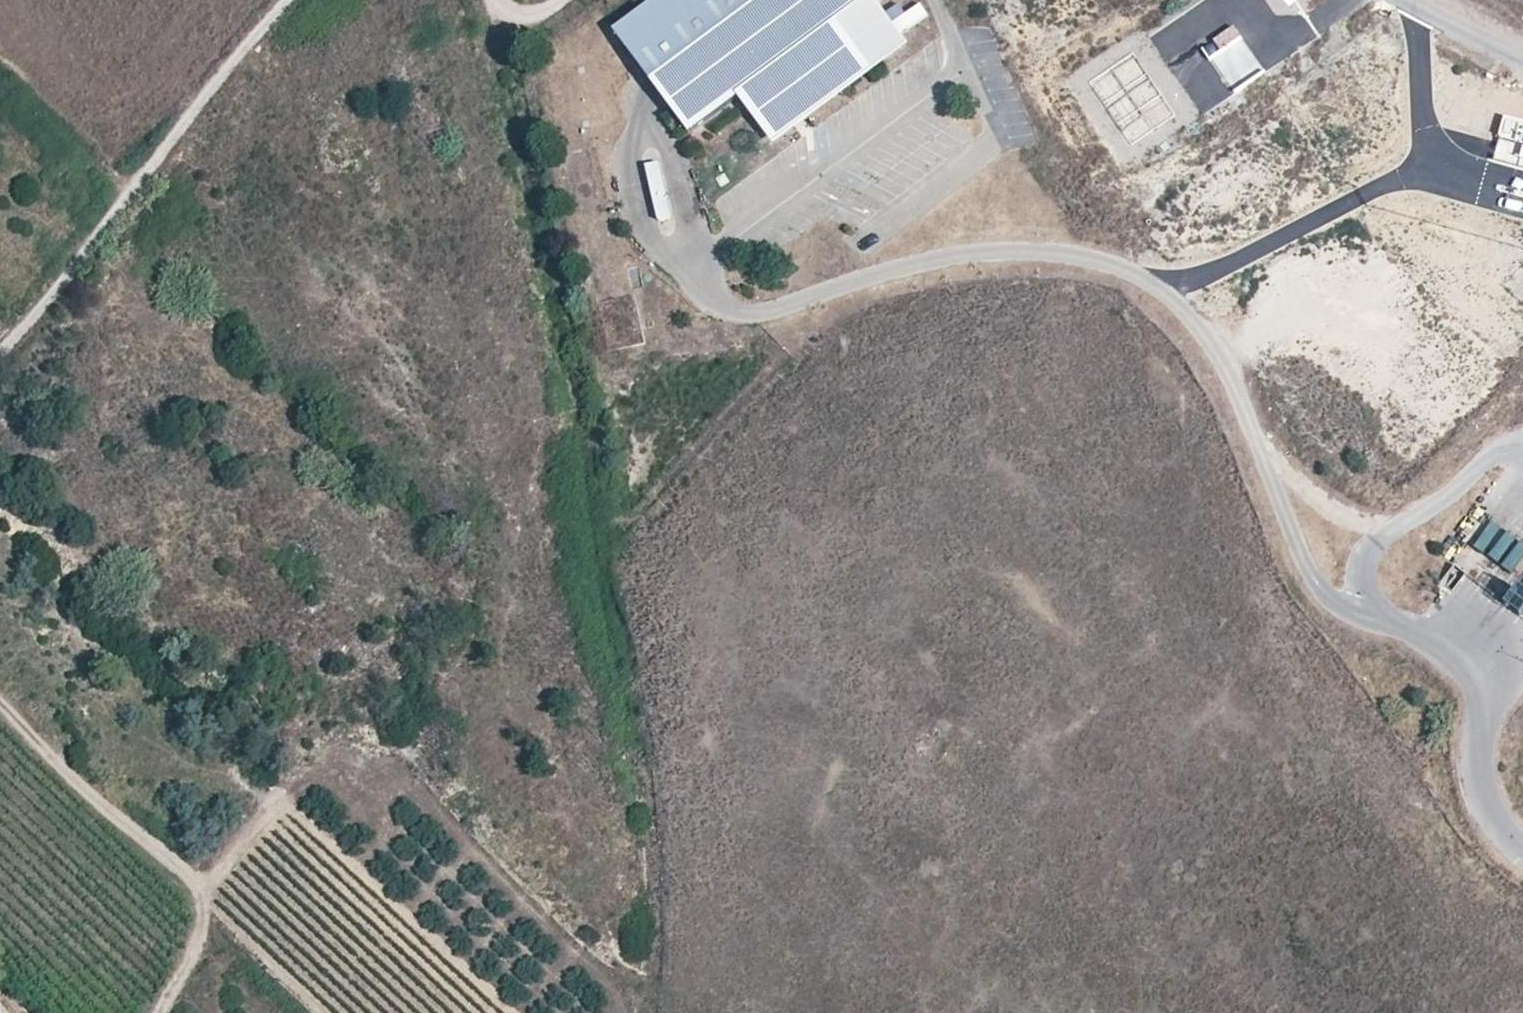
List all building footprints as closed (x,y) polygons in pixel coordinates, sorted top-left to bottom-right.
[(616,29),(692,131),(740,96),(751,88),(782,65),(870,0),(656,0),(616,29)] [(740,96),(743,100),(753,92),(836,31),(877,0),(870,0),(782,65),(751,88),(740,96)] [(910,44),(877,0),(836,31),(863,67),(868,75),(910,44)] [(780,128),(863,67),(836,31),(753,92),(780,128)] [(786,136),(868,75),(863,67),(780,128),(786,136)] [(743,100),(775,143),(786,136),(780,128),(753,92),(743,100)] [(673,221),(659,162),(648,165),(661,224),(673,221)] [(1521,268),(1505,286),(1522,302),(1522,270),(1521,268)] [(1522,582),(1522,545),(1503,533),(1489,557),(1496,560),(1483,583),(1498,592),(1508,574),(1522,582)]
